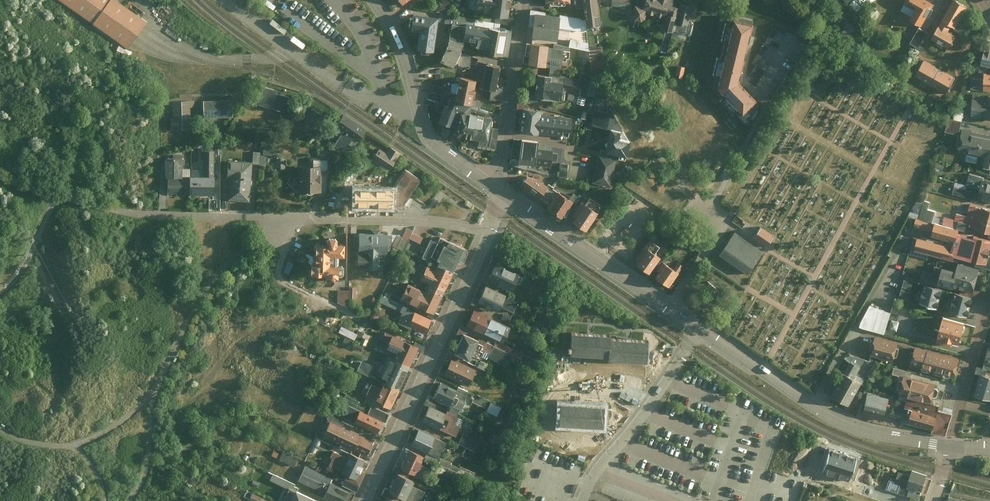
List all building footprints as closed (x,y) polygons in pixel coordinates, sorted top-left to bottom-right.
[(118,0),(60,0),(128,48),(131,44),(135,38),(140,31),(144,25),(147,21),(124,4),(118,0)] [(447,13),(455,0),(444,0),(439,8),(447,13)] [(477,6),(492,8),(490,19),(517,23),(518,14),(511,13),(513,0),(478,0),(477,6)] [(601,26),(599,0),(587,0),(589,27),(601,26)] [(646,10),(672,16),(676,0),(648,0),(646,10)] [(930,0),(907,0),(906,3),(918,10),(913,20),(924,26),(937,4),(930,0)] [(965,6),(955,1),(935,38),(950,46),(956,35),(951,32),(965,6)] [(696,7),(683,4),(676,30),(696,35),(699,22),(693,21),(696,7)] [(419,48),(436,50),(440,15),(414,12),(412,29),(421,30),(419,48)] [(465,21),(496,26),(497,22),(448,14),(447,21),(454,22),(465,24),(465,21)] [(530,14),(528,36),(561,39),(564,17),(530,14)] [(722,42),(725,43),(721,57),(718,57),(714,76),(717,76),(715,88),(723,96),(719,100),(733,113),(736,110),(750,123),(761,104),(739,83),(753,23),(731,18),(730,21),(727,20),(722,42)] [(508,56),(512,29),(496,26),(465,21),(465,24),(462,38),(467,38),(481,41),(480,51),(508,56)] [(462,38),(465,24),(454,22),(450,39),(466,44),(467,38),(462,38)] [(930,32),(921,27),(912,43),(921,48),(922,45),(930,32)] [(758,63),(778,30),(775,28),(754,62),(758,65),(749,79),(758,84),(767,69),(758,63)] [(837,35),(830,51),(840,56),(849,35),(842,32),(840,37),(837,35)] [(466,44),(450,39),(449,45),(444,59),(456,66),(457,63),(475,69),(480,57),(463,53),(466,44)] [(589,52),(589,49),(588,44),(571,40),(569,48),(580,50),(589,52)] [(567,47),(528,42),(526,60),(565,65),(567,47)] [(602,48),(589,49),(589,52),(591,72),(595,74),(605,69),(604,62),(602,48)] [(985,48),(982,63),(989,65),(989,50),(985,48)] [(596,86),(595,74),(591,72),(589,52),(580,50),(582,68),(583,68),(584,74),(582,74),(581,81),(589,83),(596,86)] [(925,60),(916,76),(948,93),(956,77),(925,60)] [(498,89),(502,65),(484,62),(480,86),(498,89)] [(687,66),(679,65),(676,77),(684,79),(687,66)] [(538,73),(535,97),(563,100),(564,94),(566,82),(554,80),(555,75),(538,73)] [(475,103),(478,80),(457,76),(453,100),(458,100),(473,103),(475,103)] [(595,93),(596,86),(589,83),(581,81),(566,79),(566,82),(564,94),(568,95),(570,90),(577,92),(575,102),(586,105),(587,99),(589,93),(595,93)] [(291,96),(264,88),(259,105),(286,113),(291,96)] [(973,94),(971,117),(989,118),(989,95),(973,94)] [(587,99),(586,105),(585,109),(596,111),(600,112),(602,103),(587,99)] [(234,100),(205,100),(205,116),(234,116),(234,100)] [(447,104),(441,124),(455,128),(461,111),(463,111),(472,113),(473,103),(458,100),(455,106),(447,104)] [(196,101),(174,102),(175,130),(192,129),(191,106),(196,106),(196,101)] [(327,116),(314,107),(306,118),(319,127),(327,116)] [(526,107),(523,130),(572,136),(574,118),(543,114),(544,109),(526,107)] [(600,112),(596,111),(593,126),(611,130),(611,128),(623,130),(610,109),(604,113),(600,112)] [(490,137),(493,116),(472,113),(463,111),(459,134),(480,137),(479,143),(497,146),(498,139),(490,137)] [(367,131),(345,115),(338,125),(344,130),(334,143),(341,148),(346,142),(347,143),(353,136),(360,141),(367,131)] [(960,134),(963,121),(951,118),(949,131),(960,134)] [(623,130),(611,128),(611,130),(607,151),(630,155),(632,142),(628,141),(623,133),(623,130)] [(964,130),(959,151),(989,158),(987,166),(989,167),(989,135),(964,130)] [(542,142),(526,139),(523,161),(555,166),(555,160),(564,161),(565,149),(557,146),(542,144),(542,142)] [(402,152),(391,146),(388,152),(380,147),(373,159),(391,170),(402,152)] [(217,151),(202,151),(202,158),(206,158),(205,175),(216,175),(217,151)] [(191,165),(191,154),(170,154),(169,174),(182,174),(182,165),(191,165)] [(595,183),(612,186),(618,158),(600,155),(595,183)] [(287,156),(277,157),(278,167),(287,166),(287,156)] [(331,157),(312,158),(313,167),(322,167),(322,172),(332,171),(331,157)] [(255,163),(228,161),(227,176),(232,176),(230,201),(253,202),(255,163)] [(560,176),(568,177),(569,162),(561,161),(560,176)] [(322,172),(322,167),(313,167),(300,168),(300,180),(297,179),(297,186),(301,187),(301,191),(310,192),(314,192),(316,190),(323,189),(322,172)] [(392,188),(355,187),(355,205),(373,205),(392,206),(392,204),(406,204),(410,197),(423,178),(406,167),(392,188)] [(986,182),(987,175),(971,171),(968,182),(957,179),(954,191),(989,201),(989,183),(986,182)] [(551,186),(532,172),(522,186),(542,199),(551,186)] [(187,192),(187,175),(182,174),(169,174),(169,192),(187,192)] [(216,192),(216,175),(205,175),(187,175),(187,192),(216,192)] [(550,207),(566,216),(576,200),(560,191),(550,207)] [(576,222),(589,231),(602,212),(589,203),(576,222)] [(973,204),(970,216),(959,213),(957,219),(946,216),(944,224),(961,229),(972,232),(974,224),(989,229),(989,209),(973,204)] [(961,229),(944,224),(937,222),(937,224),(920,219),(918,227),(959,239),(960,233),(961,229)] [(372,233),(360,232),(360,251),(359,267),(368,267),(379,267),(380,252),(388,252),(389,244),(389,233),(382,233),(382,230),(383,228),(372,227),(372,233)] [(773,236),(761,227),(755,236),(767,244),(773,236)] [(397,233),(389,233),(389,244),(394,244),(405,248),(409,238),(397,233)] [(420,247),(424,237),(414,233),(410,242),(420,247)] [(749,274),(764,252),(737,233),(722,255),(749,274)] [(960,233),(959,239),(957,246),(955,254),(958,254),(980,260),(979,265),(989,268),(989,240),(960,233)] [(460,259),(466,248),(436,234),(433,241),(426,237),(419,254),(431,260),(450,268),(455,257),(460,259)] [(346,256),(346,243),(340,243),(340,241),(338,238),(332,238),(328,240),(328,245),(317,245),(317,252),(316,264),(313,264),(313,271),(312,275),(319,275),(328,275),(328,277),(344,278),(345,265),(340,265),(340,256),(346,256)] [(957,246),(921,238),(919,248),(913,246),(911,255),(930,259),(931,255),(957,261),(958,254),(955,254),(957,246)] [(652,275),(665,257),(653,248),(639,266),(652,275)] [(518,283),(521,276),(515,273),(502,267),(504,263),(494,258),(491,266),(495,268),(490,279),(508,288),(513,290),(516,282),(518,283)] [(455,279),(458,272),(450,268),(431,260),(429,264),(423,262),(418,274),(429,279),(425,287),(442,294),(448,279),(449,277),(455,279)] [(291,274),(295,264),(290,262),(286,272),(291,274)] [(684,273),(668,262),(657,278),(673,289),(684,273)] [(944,282),(954,285),(953,287),(985,296),(987,289),(977,286),(979,278),(982,268),(961,262),(959,269),(945,265),(942,274),(926,269),(922,280),(943,286),(944,282)] [(440,300),(442,294),(425,287),(422,286),(420,290),(403,283),(396,300),(423,311),(422,313),(437,320),(441,312),(436,310),(440,300)] [(945,289),(926,284),(921,301),(941,306),(945,289)] [(506,297),(507,296),(485,285),(478,299),(476,298),(473,303),(475,304),(488,310),(489,308),(499,313),(504,315),(508,308),(514,312),(519,304),(506,297)] [(350,290),(341,290),(340,302),(350,307),(350,297),(350,290)] [(976,298),(958,293),(953,310),(971,316),(976,298)] [(431,319),(407,309),(407,307),(402,304),(395,321),(407,326),(408,324),(426,331),(431,319)] [(893,312),(872,305),(863,326),(887,334),(893,312)] [(512,329),(475,310),(468,327),(471,329),(505,345),(512,329)] [(945,318),(940,338),(964,345),(970,324),(945,318)] [(459,333),(462,334),(454,353),(468,359),(471,353),(481,358),(484,351),(491,354),(496,345),(481,338),(479,342),(476,340),(467,337),(471,329),(468,327),(463,325),(459,333)] [(342,326),(340,332),(357,337),(359,331),(342,326)] [(419,345),(421,341),(412,338),(411,342),(383,330),(378,341),(381,346),(392,351),(390,357),(410,366),(419,345)] [(572,353),(610,356),(612,337),(612,334),(593,333),(574,331),(572,353)] [(631,338),(612,337),(610,356),(610,358),(649,361),(651,340),(631,338)] [(878,337),(873,354),(897,361),(902,343),(878,337)] [(917,348),(912,366),(958,378),(963,360),(917,348)] [(409,367),(410,366),(390,357),(384,354),(376,373),(381,375),(379,380),(399,389),(405,377),(409,367)] [(864,357),(850,354),(847,372),(861,374),(864,357)] [(358,369),(371,375),(375,364),(363,359),(358,369)] [(475,370),(453,359),(446,374),(468,384),(475,370)] [(833,395),(850,405),(863,383),(845,373),(833,395)] [(907,377),(903,393),(936,402),(940,386),(907,377)] [(395,398),(399,389),(379,380),(377,383),(366,378),(360,392),(392,407),(395,398)] [(981,378),(976,396),(989,400),(989,380),(981,378)] [(460,392),(443,384),(437,398),(454,406),(452,411),(460,415),(462,412),(464,413),(470,401),(467,400),(471,392),(462,388),(460,392)] [(868,393),(864,414),(888,419),(893,398),(868,393)] [(477,394),(475,401),(488,405),(490,398),(477,394)] [(426,405),(430,407),(423,421),(440,429),(458,437),(467,418),(460,415),(452,411),(449,410),(446,414),(436,409),(438,404),(428,400),(426,405)] [(488,410),(499,415),(503,405),(492,400),(488,410)] [(585,404),(563,403),(562,425),(607,428),(608,406),(585,404)] [(385,412),(367,405),(364,412),(358,409),(346,404),(339,420),(351,426),(352,423),(372,432),(378,418),(381,420),(384,414),(385,412)] [(956,409),(942,405),(939,418),(911,411),(908,422),(935,429),(935,431),(950,435),(956,409)] [(369,455),(376,442),(355,432),(326,418),(320,432),(349,446),(369,455)] [(436,438),(419,431),(412,446),(429,453),(443,459),(449,444),(436,438)] [(494,434),(492,441),(501,443),(502,436),(494,434)] [(480,453),(484,442),(467,435),(463,445),(480,453)] [(284,449),(280,459),(296,465),(300,455),(284,449)] [(362,467),(365,460),(347,452),(346,455),(334,450),(327,466),(338,472),(347,476),(342,485),(358,492),(367,473),(361,471),(362,469),(363,467),(362,467)] [(425,458),(409,451),(401,467),(395,465),(392,472),(396,474),(400,475),(405,478),(408,473),(416,477),(420,479),(426,466),(422,464),(425,458)] [(353,492),(331,482),(333,478),(308,466),(301,481),(319,489),(317,492),(324,496),(323,498),(329,500),(349,500),(353,492)] [(291,489),(295,491),(297,487),(293,486),(295,483),(267,471),(264,477),(291,489)] [(908,487),(913,475),(901,471),(897,483),(908,487)] [(908,487),(906,493),(921,499),(929,476),(914,471),(913,475),(908,487)] [(396,474),(388,490),(387,490),(385,489),(381,497),(386,498),(390,500),(392,495),(402,500),(423,500),(427,493),(413,486),(415,482),(411,480),(405,478),(400,475),(396,474)] [(295,491),(291,489),(286,500),(318,500),(295,491)] [(250,500),(251,500),(275,500),(253,493),(250,500)]
